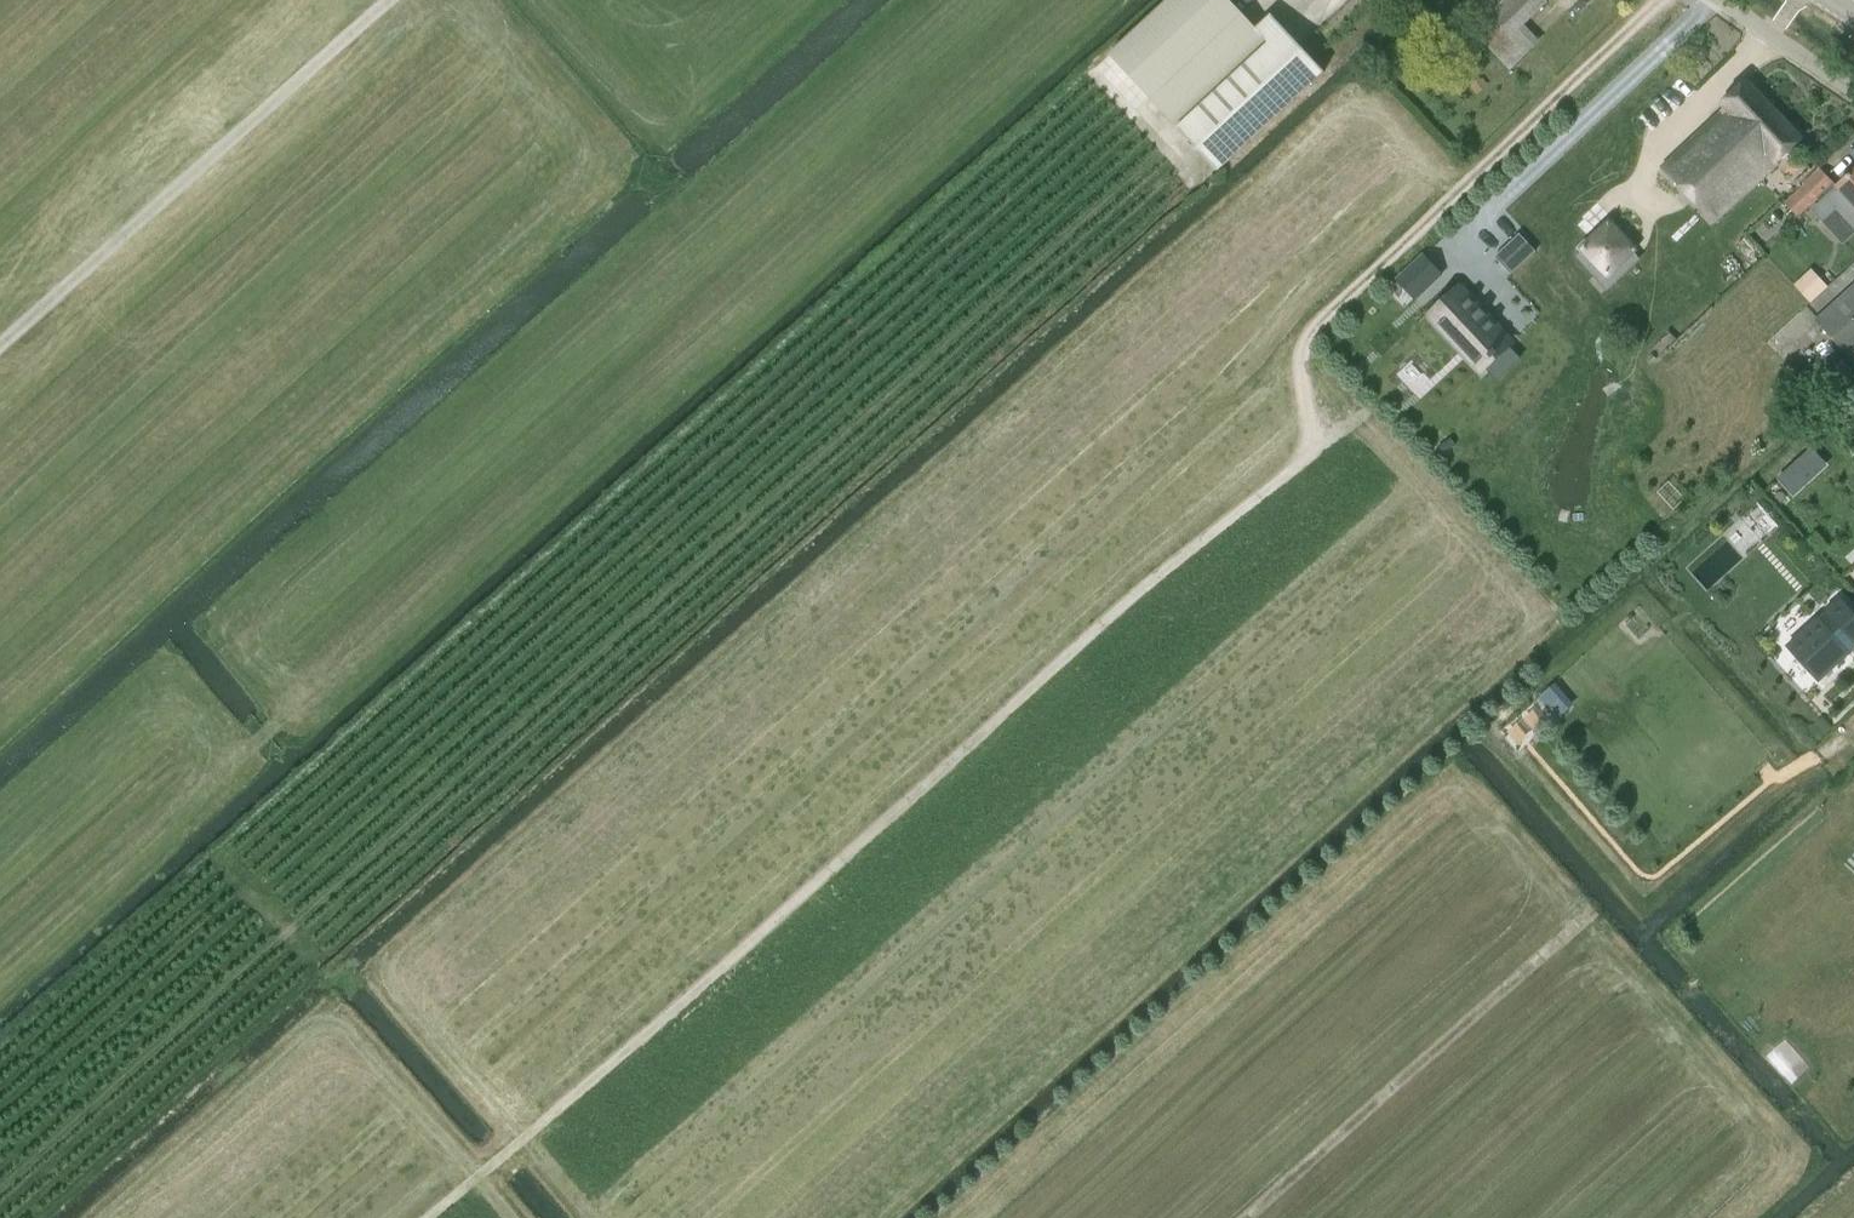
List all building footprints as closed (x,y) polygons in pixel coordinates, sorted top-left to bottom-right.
[(1180,127),(1220,170),(1326,72),(1274,15),(1258,29),(1232,2),(1234,0),(1170,0),(1112,54),(1180,127)] [(1496,16),(1476,35),(1510,72),(1541,43),(1524,25),(1548,1),(1547,0),(1506,0),(1493,13),(1496,16)] [(1716,221),(1804,137),(1748,78),(1722,103),(1728,109),(1666,167),(1716,221)] [(1837,188),(1819,168),(1802,184),(1803,186),(1785,202),(1799,217),(1818,200),(1820,203),(1814,209),(1825,221),(1835,212),(1853,232),(1853,171),(1839,185),(1839,186),(1837,188)] [(1616,281),(1635,263),(1627,255),(1633,250),(1610,225),(1585,249),(1586,249),(1578,257),(1601,281),(1609,273),(1616,281)] [(1512,275),(1536,252),(1520,234),(1495,257),(1512,275)] [(1442,274),(1424,256),(1398,281),(1415,299),(1442,274)] [(1844,272),(1853,283),(1853,263),(1844,272)] [(1812,270),(1794,286),(1809,303),(1827,287),(1812,270)] [(1819,320),(1853,357),(1853,287),(1819,320)] [(1505,340),(1455,288),(1426,316),(1476,368),(1505,340)] [(1826,387),(1816,375),(1803,386),(1814,398),(1826,387)] [(1814,451),(1781,481),(1797,498),(1830,468),(1814,451)] [(1765,538),(1781,523),(1760,500),(1744,515),(1765,538)] [(1741,516),(1724,532),(1746,555),(1763,539),(1741,516)] [(1788,645),(1820,681),(1818,682),(1819,683),(1853,651),(1853,614),(1849,609),(1835,622),(1826,611),(1788,645)]
